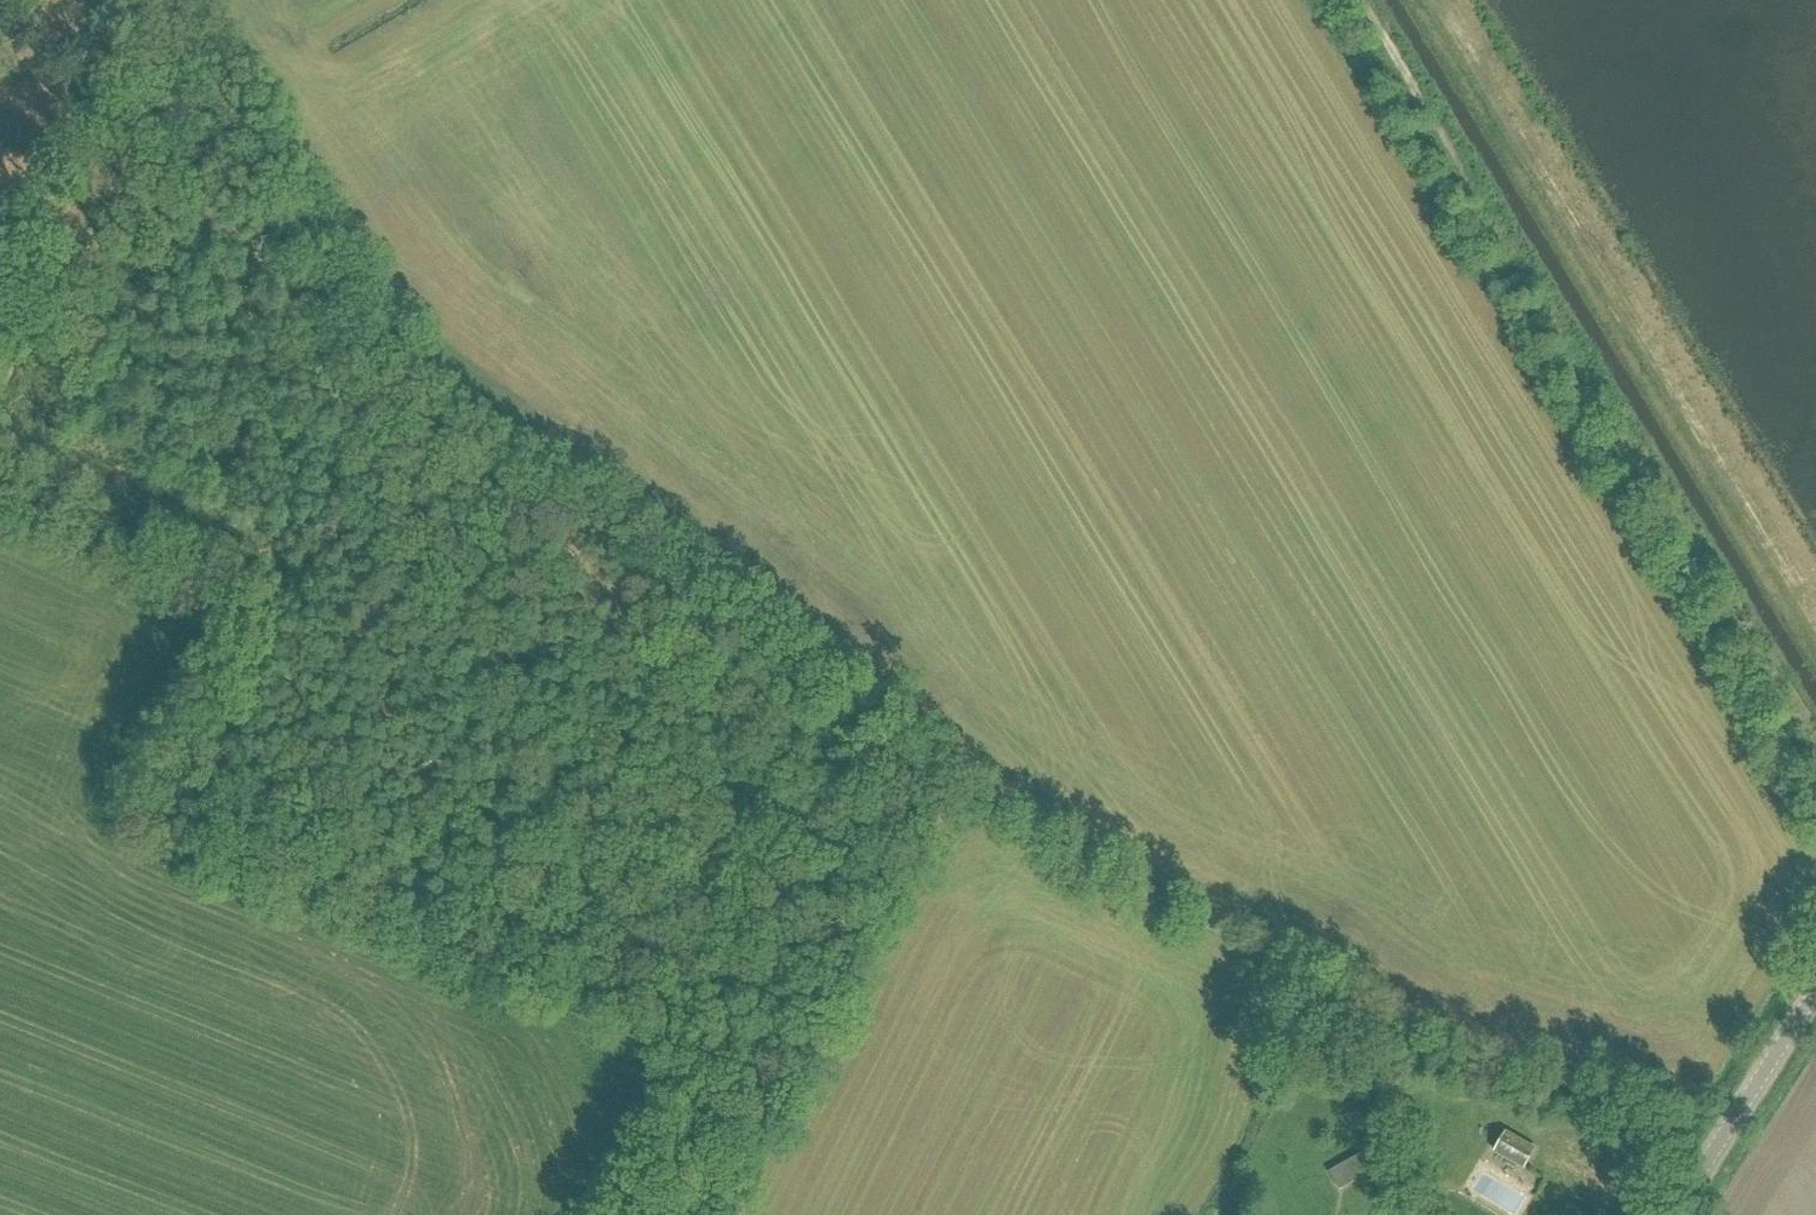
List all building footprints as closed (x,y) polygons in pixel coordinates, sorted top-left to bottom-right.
[(1524,1169),(1536,1148),(1506,1131),(1494,1152),(1524,1169)]
